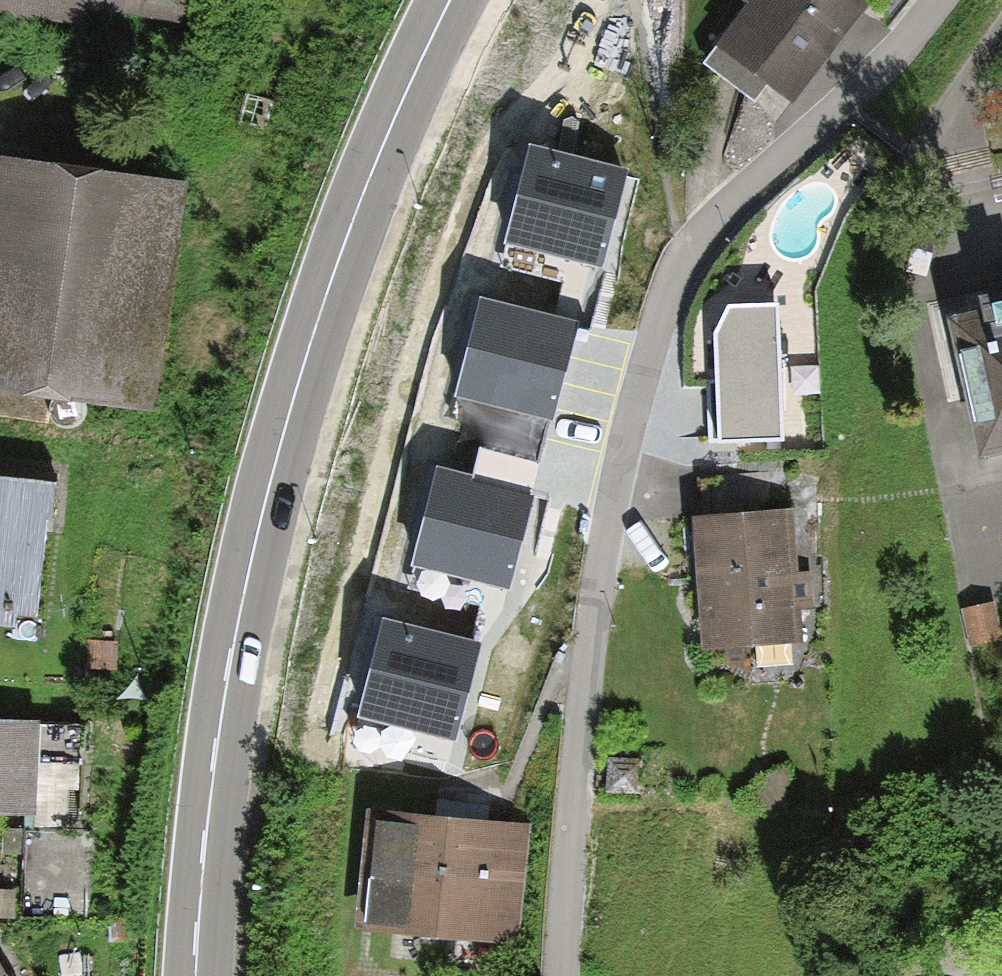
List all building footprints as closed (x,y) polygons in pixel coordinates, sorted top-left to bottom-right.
[(168,19),(170,0),(0,0),(168,19)] [(861,0),(736,0),(749,9),(704,70),(753,106),(764,91),(793,112),(870,7),(861,0)] [(527,146),(500,265),(564,279),(570,253),(600,260),(620,166),(527,146)] [(0,177),(0,382),(132,399),(158,197),(0,177)] [(580,322),(480,296),(453,398),(554,421),(565,376),(580,322)] [(1001,459),(1001,300),(981,305),(984,318),(952,325),(981,463),(1001,459)] [(782,440),(778,304),(730,308),(716,331),(720,442),(782,440)] [(541,465),(479,448),(472,476),(438,467),(414,560),(509,585),(541,465)] [(0,482),(0,620),(21,621),(29,484),(0,482)] [(697,529),(708,650),(798,642),(787,521),(697,529)] [(972,635),(999,630),(992,599),(966,604),(972,635)] [(479,643),(379,619),(354,720),(454,745),(479,643)] [(59,816),(61,775),(76,775),(77,733),(0,731),(0,814),(59,816)] [(611,788),(639,788),(639,765),(611,765),(611,788)] [(356,930),(521,943),(531,823),(366,809),(356,930)]
